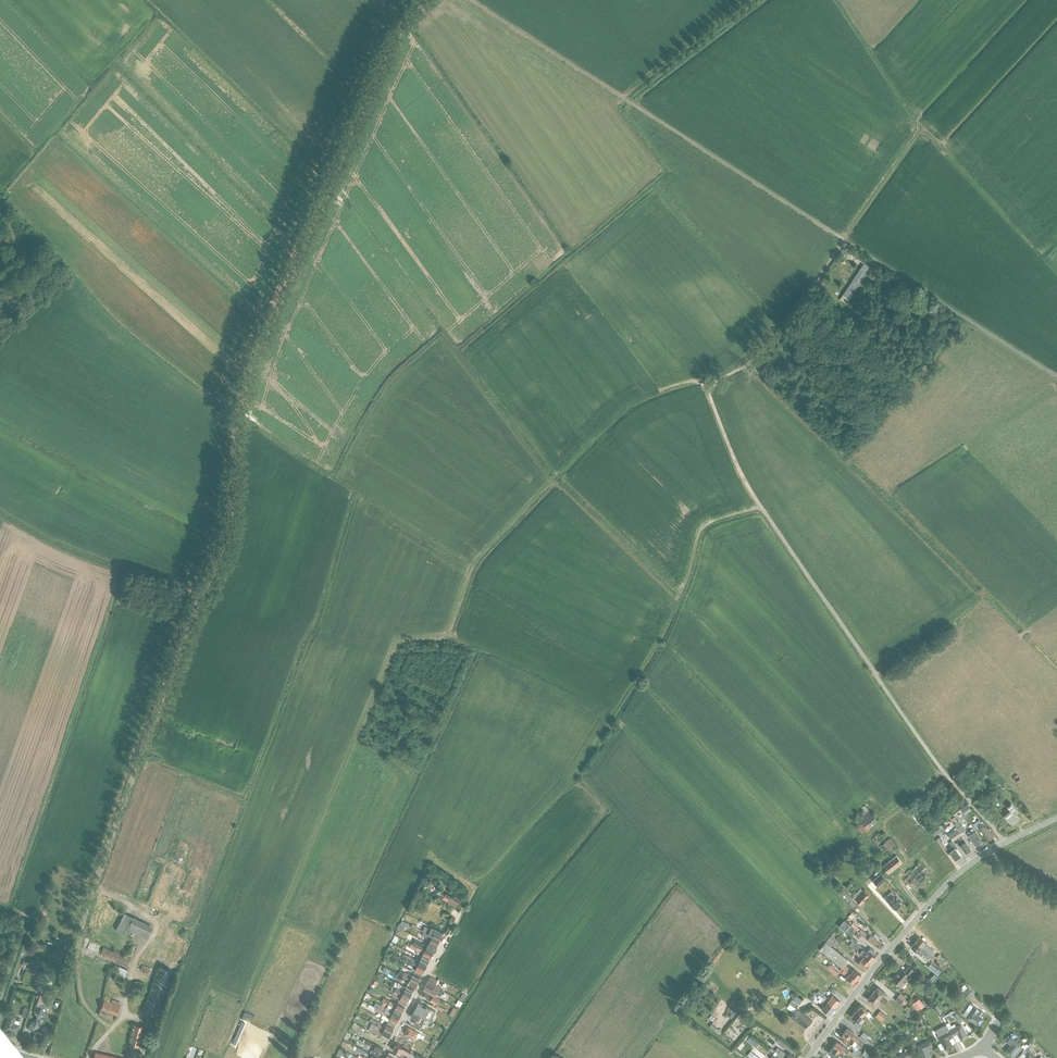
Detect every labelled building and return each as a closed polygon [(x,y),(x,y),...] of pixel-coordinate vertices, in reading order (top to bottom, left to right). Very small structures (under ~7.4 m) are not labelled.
[(863,266),(854,280),(859,282),(867,269),(863,266)] [(961,808),(965,813),(971,808),(967,803),(961,808)] [(857,826),(863,833),(877,821),(864,805),(860,809),(861,810),(859,812),(863,816),(859,819),(862,822),(857,826)] [(1010,823),(1012,826),(1020,820),(1016,815),(1018,813),(1012,805),(1008,808),(1010,812),(1004,817),(1010,824),(1010,823)] [(928,824),(917,809),(912,813),(923,828),(928,824)] [(948,832),(953,839),(961,833),(960,832),(966,828),(959,818),(957,820),(954,816),(952,817),(955,821),(953,822),(956,827),(948,832)] [(979,826),(987,839),(992,835),(984,823),(979,826)] [(968,834),(975,844),(982,839),(975,829),(974,830),(972,827),(968,830),(968,831),(969,833),(968,834)] [(872,837),(887,854),(897,844),(890,836),(886,839),(878,831),(872,837)] [(940,835),(936,838),(943,849),(946,847),(942,840),(943,839),(940,835)] [(965,840),(959,844),(965,852),(971,847),(965,840)] [(951,853),(955,859),(961,854),(957,849),(951,853)] [(897,855),(883,865),(889,873),(902,862),(897,855)] [(908,875),(905,878),(905,879),(915,888),(931,872),(919,861),(912,870),(910,868),(905,873),(908,875)] [(877,876),(873,880),(874,881),(874,882),(876,885),(877,884),(878,886),(886,878),(878,870),(874,873),(877,876)] [(843,887),(838,891),(849,902),(851,905),(854,908),(858,905),(852,899),(854,897),(861,904),(869,895),(861,888),(853,896),(843,887)] [(439,890),(436,896),(449,902),(448,904),(457,908),(462,896),(457,893),(455,897),(439,890)] [(892,897),(887,901),(895,909),(902,903),(901,902),(903,900),(896,893),(895,894),(892,890),(888,894),(892,897)] [(125,913),(116,930),(125,934),(128,929),(148,939),(154,927),(134,917),(125,913)] [(862,933),(851,924),(845,919),(839,926),(851,936),(854,934),(859,938),(862,933)] [(851,924),(862,933),(874,943),(880,936),(876,933),(873,935),(871,934),(872,933),(869,931),(867,933),(861,928),(861,929),(853,922),(851,924)] [(424,931),(440,940),(444,933),(432,927),(431,929),(425,926),(423,931),(424,931)] [(429,943),(436,947),(440,940),(424,931),(422,935),(431,940),(429,943)] [(826,942),(831,946),(837,939),(839,941),(842,938),(838,935),(836,938),(835,937),(837,934),(834,932),(826,942)] [(68,936),(63,950),(68,951),(72,937),(68,936)] [(915,941),(929,953),(931,955),(934,952),(924,944),(926,942),(920,936),(915,941)] [(413,944),(432,954),(436,947),(429,943),(428,946),(423,943),(422,944),(421,944),(421,943),(416,940),(413,944)] [(929,953),(915,941),(911,946),(918,951),(919,950),(926,956),(929,953)] [(422,958),(429,961),(432,954),(413,944),(408,942),(407,945),(418,951),(417,954),(422,957),(422,958)] [(831,946),(826,942),(819,949),(842,967),(857,979),(861,974),(854,969),(852,971),(844,964),(848,959),(831,946)] [(853,947),(871,961),(876,956),(874,955),(868,950),(866,952),(863,950),(864,948),(856,943),(853,947)] [(871,961),(853,947),(853,946),(851,949),(856,953),(859,956),(858,957),(861,959),(858,964),(862,967),(863,966),(866,968),(871,961)] [(104,947),(100,955),(128,966),(131,958),(104,947)] [(868,950),(874,955),(877,952),(870,947),(868,950)] [(940,953),(937,956),(943,963),(946,960),(940,953)] [(405,958),(425,969),(429,961),(422,958),(420,962),(406,955),(405,958)] [(414,972),(421,976),(425,969),(405,958),(404,960),(406,962),(405,963),(409,965),(408,966),(413,968),(414,967),(416,968),(414,972)] [(30,960),(27,969),(30,970),(29,972),(36,974),(38,966),(39,961),(33,959),(33,961),(30,960)] [(931,963),(928,966),(936,973),(939,970),(931,963)] [(142,965),(140,971),(149,974),(151,968),(142,965)] [(829,965),(827,967),(836,975),(838,972),(831,966),(829,965)] [(901,967),(892,979),(901,987),(915,969),(909,965),(904,970),(901,967)] [(119,966),(116,975),(124,979),(128,970),(119,966)] [(857,979),(842,967),(840,970),(847,976),(845,978),(853,984),(857,979)] [(161,968),(145,1008),(157,1013),(173,972),(161,968)] [(391,970),(388,968),(386,973),(388,974),(389,973),(395,976),(394,977),(408,984),(407,987),(414,990),(417,983),(396,972),(391,969),(391,970)] [(396,972),(417,983),(421,976),(414,972),(412,976),(404,972),(404,973),(401,971),(400,973),(396,971),(396,972)] [(426,985),(442,994),(444,991),(440,989),(442,987),(438,985),(440,981),(430,976),(426,985)] [(414,990),(407,987),(406,987),(406,988),(399,984),(398,984),(396,988),(394,987),(393,988),(410,998),(414,990)] [(964,984),(958,990),(969,1000),(975,994),(964,984)] [(442,994),(426,985),(423,990),(427,992),(440,999),(441,996),(442,994)] [(872,993),(880,1000),(885,1003),(887,1000),(883,997),(884,995),(886,992),(878,986),(872,993)] [(399,1001),(406,1005),(410,998),(393,988),(392,988),(390,991),(394,993),(393,995),(397,997),(400,998),(399,1001)] [(817,993),(835,1007),(840,1001),(833,995),(831,998),(830,997),(827,995),(826,996),(819,990),(817,993)] [(440,999),(427,992),(424,996),(427,998),(426,999),(433,1003),(434,1002),(437,1003),(438,1001),(440,1002),(441,999),(440,999)] [(31,1022),(28,1029),(33,1030),(34,1028),(45,1023),(49,1011),(41,1008),(42,1005),(45,996),(37,993),(34,1002),(37,1003),(34,1011),(37,1017),(36,1018),(37,1019),(31,1022)] [(835,1007),(817,993),(816,995),(824,1002),(820,1007),(829,1014),(835,1007)] [(880,1000),(872,993),(867,999),(875,1006),(880,1000)] [(898,996),(907,1003),(911,998),(907,995),(906,997),(901,993),(898,996)] [(792,1000),(787,1008),(794,1013),(791,1017),(805,1028),(808,1024),(809,1025),(813,1020),(797,1008),(797,1009),(796,1008),(802,1000),(796,995),(793,1000),(792,1000)] [(907,1003),(898,996),(895,1000),(900,1005),(902,1003),(905,1005),(907,1003)] [(389,1004),(403,1011),(406,1005),(399,1001),(397,1005),(384,998),(382,1001),(389,1004)] [(916,1001),(913,1003),(917,1010),(919,1009),(921,1012),(924,1010),(923,1007),(927,1004),(924,999),(921,1001),(920,998),(916,1000),(916,1001)] [(105,999),(101,1009),(117,1015),(122,1003),(113,999),(112,1002),(108,1000),(108,1001),(105,999)] [(414,1012),(426,1018),(431,1021),(436,1011),(419,1002),(418,1004),(415,1010),(415,1009),(414,1012)] [(970,1003),(963,1014),(979,1025),(986,1013),(981,1010),(970,1003)] [(399,1019),(376,1007),(370,1004),(368,1007),(383,1014),(381,1018),(388,1021),(388,1022),(395,1026),(399,1019)] [(376,1007),(399,1019),(403,1011),(389,1004),(388,1007),(387,1007),(386,1008),(378,1004),(376,1007)] [(909,1014),(914,1011),(910,1004),(906,1007),(908,1010),(907,1011),(909,1014)] [(937,1004),(932,1007),(934,1010),(935,1009),(936,1012),(937,1012),(938,1015),(942,1012),(937,1004)] [(857,1009),(863,1017),(868,1023),(871,1021),(867,1015),(869,1014),(862,1005),(857,1009)] [(863,1017),(857,1009),(851,1017),(858,1023),(863,1017)] [(884,1018),(883,1019),(885,1020),(886,1018),(885,1017),(887,1015),(880,1010),(878,1013),(884,1018)] [(426,1018),(414,1012),(413,1013),(412,1013),(411,1016),(416,1019),(414,1023),(421,1027),(426,1018)] [(10,1013),(4,1030),(8,1031),(8,1030),(17,1033),(20,1024),(19,1024),(20,1021),(15,1020),(17,1016),(10,1013)] [(395,1026),(388,1022),(386,1026),(370,1017),(369,1021),(372,1022),(392,1033),(395,1026)] [(242,1021),(232,1043),(237,1045),(246,1023),(242,1021)] [(392,1033),(372,1022),(369,1029),(381,1036),(382,1033),(389,1037),(392,1033)] [(948,1027),(953,1036),(957,1034),(961,1041),(969,1036),(961,1022),(956,1025),(955,1023),(948,1027)] [(953,1036),(948,1027),(946,1023),(936,1029),(939,1035),(937,1036),(945,1050),(953,1046),(949,1038),(953,1036)] [(712,1024),(710,1027),(720,1035),(722,1032),(712,1024)] [(135,1025),(130,1046),(143,1049),(148,1028),(135,1025)] [(417,1036),(419,1033),(407,1026),(403,1034),(407,1036),(412,1038),(415,1040),(417,1036)] [(844,1032),(854,1040),(861,1044),(862,1042),(853,1035),(855,1033),(847,1027),(844,1032)] [(36,1031),(33,1038),(39,1040),(41,1033),(45,1035),(47,1030),(42,1028),(41,1033),(36,1031)] [(854,1040),(844,1032),(840,1037),(844,1039),(843,1040),(848,1043),(848,1042),(851,1044),(854,1040)] [(1011,1044),(1005,1050),(1014,1057),(1022,1048),(1020,1046),(1022,1044),(1015,1038),(1017,1036),(1014,1033),(1007,1040),(1011,1044)] [(750,1036),(747,1040),(756,1048),(760,1044),(750,1036)] [(370,1053),(379,1057),(383,1049),(363,1038),(361,1041),(372,1047),(370,1051),(371,1052),(370,1053)] [(778,1038),(776,1041),(786,1048),(788,1045),(778,1038)] [(435,1040),(429,1049),(432,1051),(438,1041),(435,1040)] [(917,1045),(922,1057),(928,1057),(932,1056),(928,1049),(933,1047),(929,1040),(917,1045)] [(832,1048),(842,1055),(844,1052),(847,1054),(848,1054),(851,1051),(837,1041),(832,1048)] [(1023,1057),(1037,1057),(1029,1051),(1029,1049),(1030,1049),(1035,1044),(1031,1041),(1022,1051),(1026,1054),(1023,1057)] [(393,1050),(401,1054),(401,1053),(408,1056),(407,1057),(413,1057),(415,1054),(413,1053),(414,1052),(411,1051),(411,1052),(396,1044),(393,1050)] [(379,1057),(370,1053),(358,1047),(356,1050),(365,1055),(363,1057),(378,1057),(379,1057)] [(778,1053),(785,1057),(796,1057),(789,1053),(788,1055),(778,1047),(775,1050),(778,1053)] [(832,1048),(828,1053),(835,1057),(836,1057),(837,1056),(839,1057),(847,1057),(845,1057),(842,1055),(832,1048)] [(896,1055),(897,1057),(908,1057),(912,1056),(907,1048),(905,1050),(905,1051),(896,1055)]
